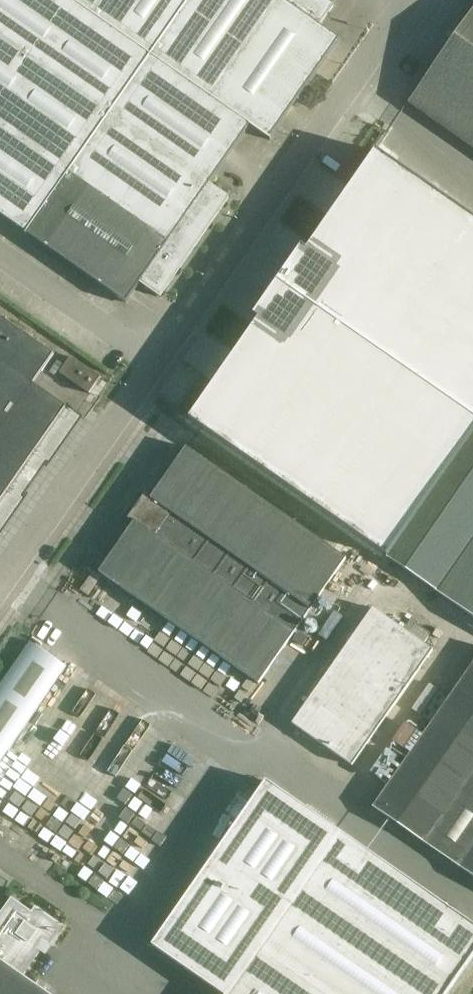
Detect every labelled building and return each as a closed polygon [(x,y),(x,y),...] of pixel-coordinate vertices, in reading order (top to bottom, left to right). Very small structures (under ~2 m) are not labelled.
[(70,0),(0,0),(0,39),(109,115),(151,56),(91,15),(70,0)] [(102,0),(70,0),(91,15),(102,0)] [(190,0),(102,0),(91,15),(151,56),(190,0)] [(151,56),(210,98),(278,0),(190,0),(151,56)] [(210,98),(250,126),(269,140),(280,125),(296,102),(339,40),(320,26),(334,6),(324,0),(278,0),(210,98)] [(408,104),(472,149),(472,12),(408,104)] [(109,115),(0,39),(0,127),(68,174),(109,115)] [(109,115),(68,174),(187,257),(229,198),(217,190),(209,184),(250,126),(210,98),(151,56),(109,115)] [(68,174),(0,127),(0,215),(27,234),(68,174)] [(375,150),(188,420),(472,618),(472,218),(375,150)] [(68,174),(27,234),(126,303),(140,284),(159,298),(187,257),(68,174)] [(66,408),(34,385),(55,356),(0,318),(0,503),(66,408)] [(71,357),(60,374),(89,394),(101,378),(71,357)] [(133,524),(99,573),(259,684),(346,559),(186,448),(152,497),(146,492),(127,520),(133,524)] [(373,609),(292,724),(352,766),(433,651),(424,644),(431,634),(411,619),(403,630),(373,609)] [(30,643),(0,686),(0,763),(66,668),(30,643)] [(373,807),(472,877),(472,664),(373,807)] [(190,972),(221,993),(447,993),(472,957),(472,925),(266,781),(152,946),(190,972)] [(40,952),(45,956),(52,947),(50,946),(63,926),(35,907),(31,912),(11,898),(0,914),(0,993),(48,993),(23,977),(40,952)]
